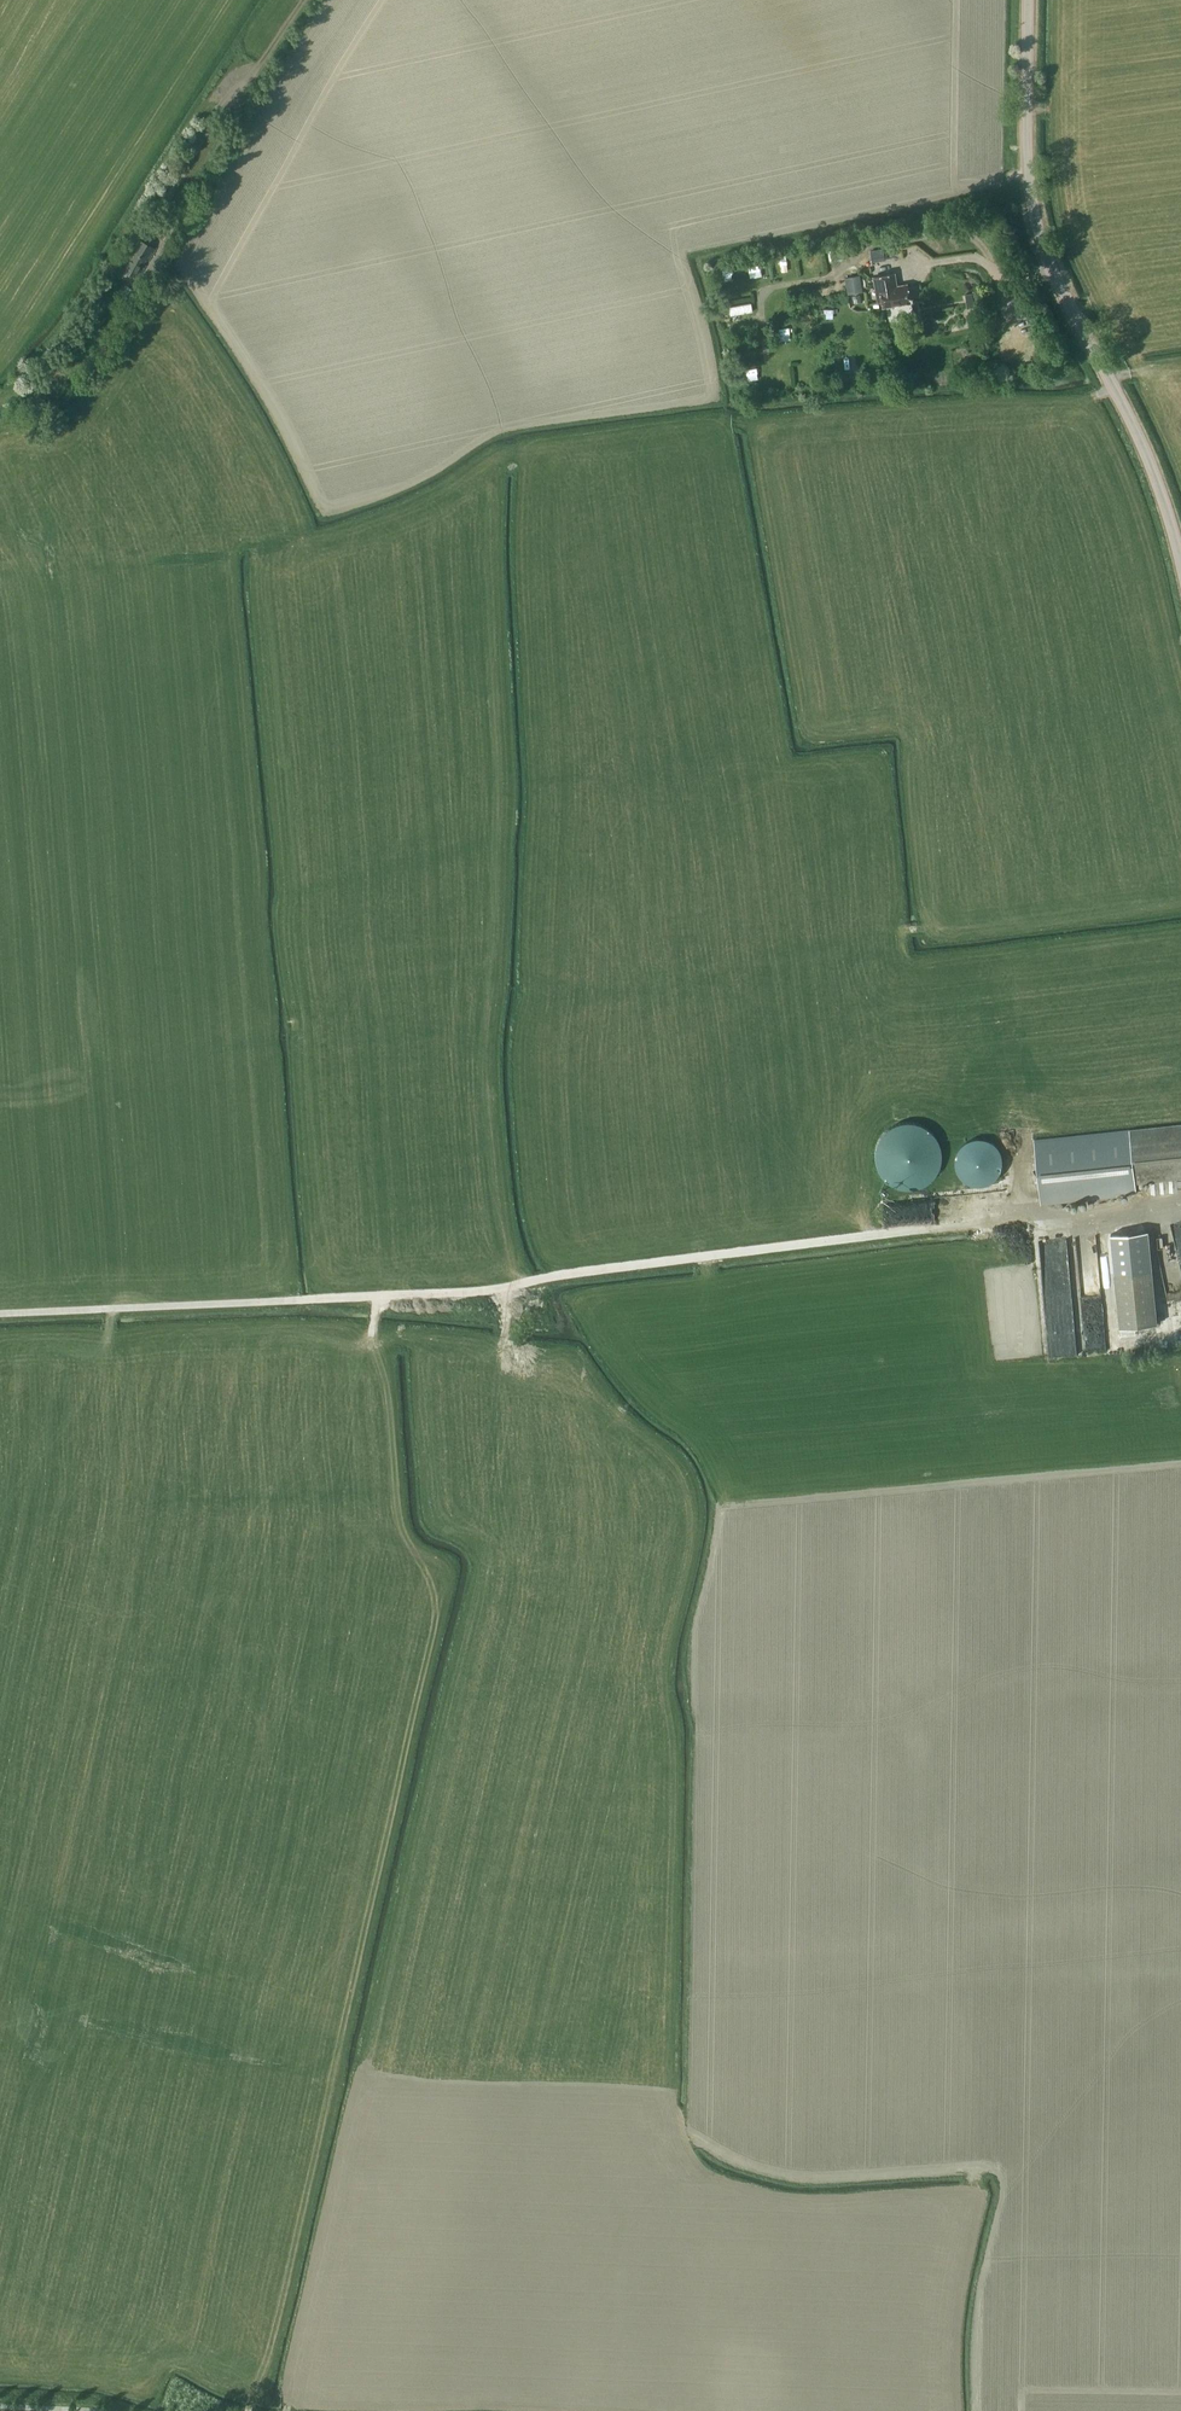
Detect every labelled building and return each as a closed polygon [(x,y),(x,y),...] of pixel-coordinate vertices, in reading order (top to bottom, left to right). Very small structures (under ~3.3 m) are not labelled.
[(129,254),(126,252),(124,256),(126,257),(121,267),(135,275),(142,263),(152,247),(138,239),(129,254)] [(831,259),(845,257),(844,245),(829,247),(831,259)] [(871,262),(885,260),(883,248),(870,250),(871,262)] [(718,273),(742,270),(740,262),(717,265),(718,273)] [(882,306),(910,301),(907,284),(896,286),(893,273),(873,276),(876,290),(879,290),(882,306)] [(844,277),(847,294),(862,291),(860,275),(844,277)] [(729,304),(729,313),(754,310),(753,301),(729,304)] [(843,359),(843,371),(857,371),(856,358),(843,359)] [(1130,1132),(1034,1142),(1041,1202),(1136,1192),(1136,1182),(1180,1178),(1180,1123),(1130,1129),(1130,1132)] [(880,1184),(931,1187),(934,1126),(883,1124),(880,1184)] [(1002,1168),(1003,1161),(1002,1155),(999,1148),(995,1143),(989,1140),(983,1138),(976,1138),(969,1140),(964,1143),(959,1148),(956,1155),(955,1161),(956,1168),(959,1174),(964,1179),(969,1183),(976,1185),(983,1185),(989,1183),(995,1179),(999,1174),(1002,1168)] [(1148,1230),(1111,1234),(1120,1327),(1157,1323),(1148,1230)]
